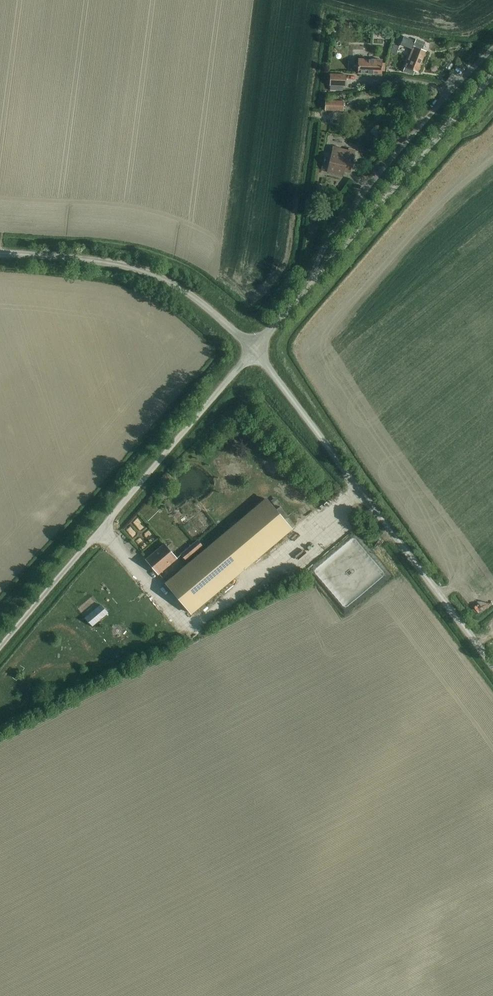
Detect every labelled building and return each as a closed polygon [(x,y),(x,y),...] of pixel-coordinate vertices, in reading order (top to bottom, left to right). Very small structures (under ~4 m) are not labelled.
[(404,37),(401,45),(412,50),(404,67),(403,71),(412,75),(414,71),(417,72),(426,51),(422,50),(423,48),(425,43),(416,39),(415,41),(404,37)] [(394,44),(391,52),(396,54),(399,46),(394,44)] [(382,60),(359,59),(358,73),(382,74),(382,60)] [(346,86),(346,75),(330,74),(330,85),(346,86)] [(410,94),(404,102),(409,105),(415,97),(410,94)] [(348,150),(333,147),(328,172),(343,176),(344,171),(350,173),(355,150),(349,148),(348,150)] [(311,219),(319,223),(324,214),(316,210),(311,219)] [(292,530),(266,499),(166,582),(192,613),(292,530)] [(192,513),(199,522),(206,516),(198,508),(192,513)] [(307,571),(344,615),(392,576),(355,531),(307,571)] [(185,559),(201,545),(198,541),(182,555),(185,559)] [(164,544),(146,559),(159,574),(177,559),(164,544)] [(91,621),(108,608),(100,598),(84,612),(91,621)]
